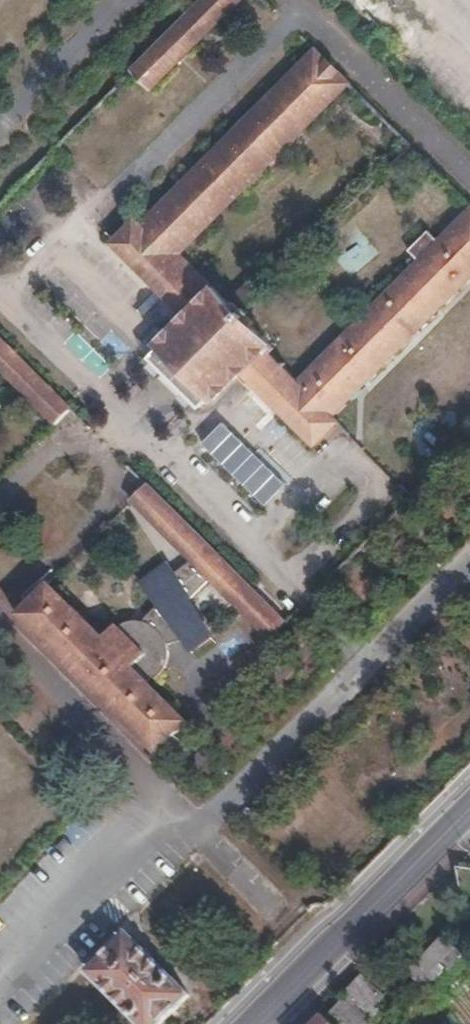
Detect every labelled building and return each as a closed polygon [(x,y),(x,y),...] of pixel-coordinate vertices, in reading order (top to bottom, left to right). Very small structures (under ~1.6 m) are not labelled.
[(148,89),(239,0),(197,0),(127,68),(148,89)] [(308,445),(332,421),(327,415),(469,273),(469,205),(469,204),(436,237),(428,229),(409,249),(417,257),(293,381),(170,258),(347,81),(313,47),(137,223),(131,217),(106,242),(179,316),(152,343),(156,346),(145,357),(195,406),(205,396),(208,400),(235,373),(308,445)] [(234,291),(245,303),(269,280),(257,269),(234,291)] [(50,426),(66,410),(0,344),(0,376),(50,426)] [(128,503),(189,564),(171,578),(163,567),(137,587),(155,611),(123,638),(142,656),(130,668),(145,684),(148,682),(150,680),(152,678),(154,676),(155,674),(157,672),(158,669),(159,667),(160,665),(161,662),(162,660),(162,657),(162,655),(162,652),(162,651),(176,641),(185,653),(207,639),(183,603),(206,581),(266,642),(282,626),(144,488),(128,503)] [(45,584),(13,617),(151,756),(184,724),(185,723),(145,684),(130,668),(142,656),(123,638),(113,627),(100,640),(45,584)] [(81,975),(131,1023),(159,1023),(185,997),(122,935),(81,975)] [(431,989),(465,957),(446,937),(413,969),(431,989)] [(342,995),(361,1015),(399,979),(383,961),(364,979),(362,977),(342,995)] [(341,1012),(330,1022),(332,1023),(354,1023),(341,1012)] [(323,1015),(313,1023),(332,1023),(323,1015)]
